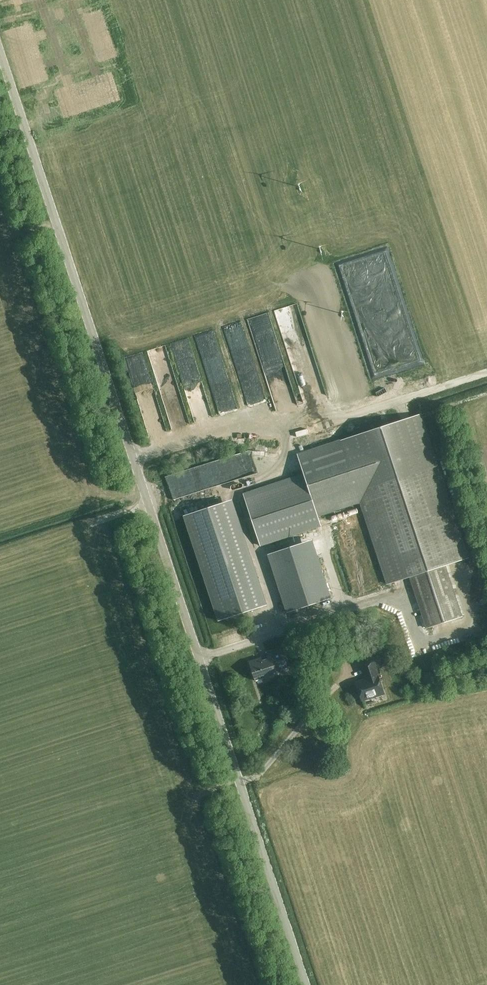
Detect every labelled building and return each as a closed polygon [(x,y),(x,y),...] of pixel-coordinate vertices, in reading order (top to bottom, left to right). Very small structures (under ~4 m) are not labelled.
[(298,305),(279,311),(285,330),(301,325),(304,333),(307,332),(298,305)] [(215,331),(198,336),(209,372),(225,368),(215,331)] [(200,374),(189,337),(173,342),(179,362),(190,359),(195,376),(200,374)] [(314,388),(302,391),(305,401),(327,395),(322,377),(312,380),(314,388)] [(277,402),(278,409),(296,405),(294,398),(277,402)] [(300,474),(242,494),(260,545),(265,543),(309,528),(320,525),(317,517),(361,503),(387,584),(411,577),(427,628),(463,617),(447,565),(469,558),(439,464),(422,413),(340,440),(296,454),(303,473),(306,483),(303,485),(300,474)] [(312,540),(268,554),(288,613),(331,598),(312,540)] [(246,559),(198,575),(214,622),(262,606),(246,559)] [(256,677),(264,674),(266,680),(279,676),(277,670),(288,666),(282,648),(270,652),(271,655),(251,662),(256,677)] [(357,683),(362,700),(374,696),(375,697),(381,695),(381,694),(384,693),(374,663),(362,667),(367,680),(357,683)]
